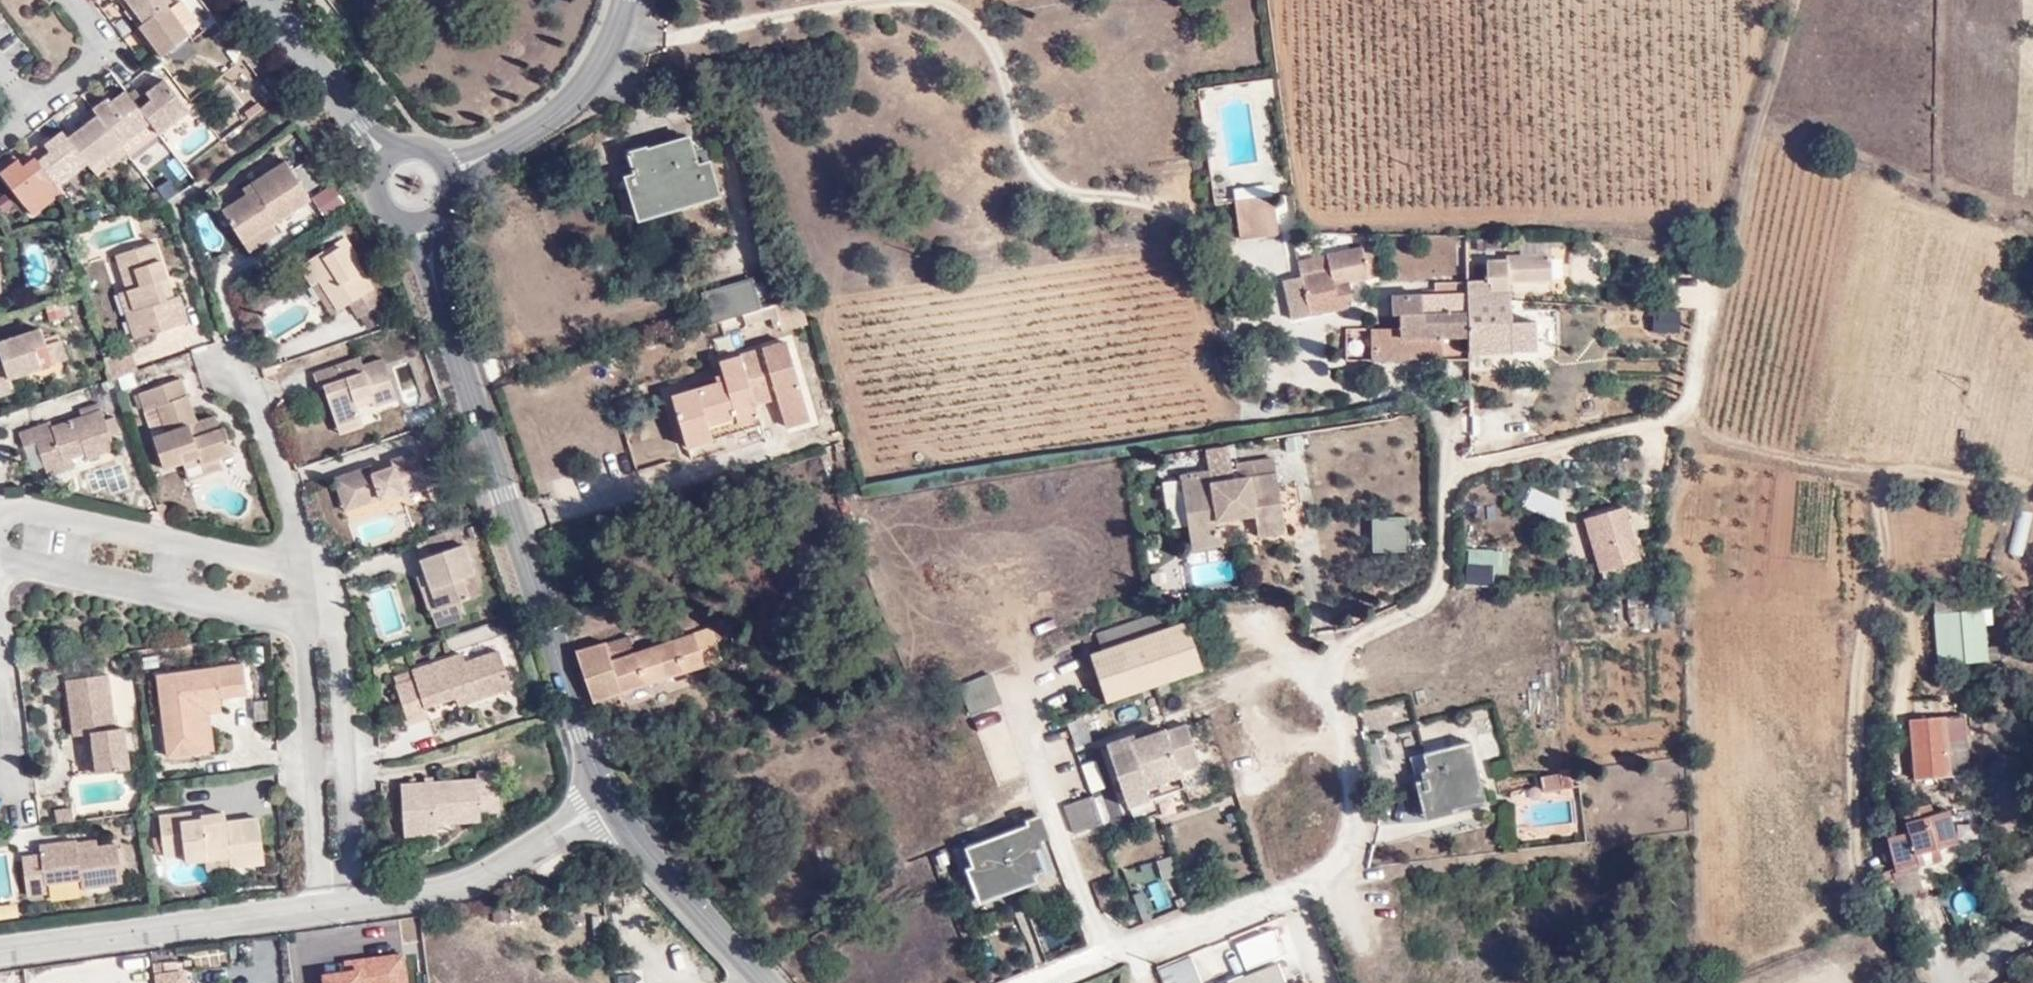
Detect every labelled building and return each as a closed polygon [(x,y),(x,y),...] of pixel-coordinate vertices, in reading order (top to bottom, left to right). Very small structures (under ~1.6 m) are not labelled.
[(170,2),(172,0),(125,0),(130,8),(137,5),(147,19),(170,2)] [(192,31),(170,2),(147,19),(136,27),(147,42),(153,38),(162,53),(192,31)] [(128,86),(151,115),(159,125),(187,102),(164,69),(146,82),(142,77),(128,86)] [(107,89),(94,98),(96,101),(123,137),(151,115),(128,86),(113,97),(107,89)] [(70,133),(86,153),(91,160),(108,148),(114,156),(129,145),(123,137),(96,101),(84,110),(89,118),(70,133)] [(86,153),(70,133),(65,126),(48,138),(46,135),(33,146),(56,176),(86,153)] [(637,176),(645,210),(726,190),(716,142),(705,145),(703,134),(658,144),(657,138),(641,142),(648,174),(637,176)] [(24,198),(56,177),(56,176),(33,146),(3,169),(24,198)] [(91,160),(98,169),(114,156),(108,148),(91,160)] [(223,208),(246,241),(276,221),(312,194),(288,157),(245,186),(248,192),(223,208)] [(24,198),(31,209),(63,185),(56,177),(24,198)] [(309,197),(324,220),(345,207),(330,184),(309,197)] [(1269,236),(1281,236),(1274,199),(1264,201),(1269,236)] [(1236,204),(1241,241),(1247,239),(1269,236),(1264,201),(1236,204)] [(276,221),(246,241),(251,249),(280,230),(276,221)] [(384,295),(344,233),(301,260),(329,306),(345,297),(355,312),(384,295)] [(131,280),(138,305),(125,310),(133,333),(187,313),(178,287),(168,290),(163,276),(169,274),(155,235),(114,250),(123,282),(131,280)] [(1328,258),(1331,274),(1303,281),(1312,318),(1353,309),(1349,286),(1371,280),(1368,273),(1377,271),(1372,248),(1328,258)] [(1470,292),(1472,336),(1472,350),(1514,348),(1513,346),(1542,344),(1541,320),(1514,322),(1512,281),(1554,278),(1553,253),(1508,255),(1508,259),(1488,259),(1492,291),(1470,292)] [(703,289),(711,323),(745,314),(759,310),(750,276),(703,289)] [(123,282),(116,285),(125,310),(138,305),(131,280),(123,282)] [(1443,338),(1472,336),(1470,292),(1469,280),(1437,281),(1437,294),(1395,296),(1395,312),(1402,312),(1403,326),(1374,328),(1376,362),(1445,358),(1443,338)] [(759,310),(745,314),(748,324),(773,317),(776,328),(782,326),(783,331),(809,324),(803,298),(759,310)] [(1680,334),(1683,310),(1654,307),(1651,330),(1680,334)] [(72,354),(65,336),(49,341),(43,324),(0,340),(0,346),(6,361),(0,363),(0,394),(17,388),(14,376),(72,354)] [(699,442),(769,422),(760,395),(782,388),(768,347),(729,359),(731,369),(704,377),(707,389),(682,397),(699,442)] [(108,353),(116,374),(141,365),(135,348),(123,352),(122,349),(108,353)] [(315,381),(320,379),(331,415),(357,407),(355,402),(374,396),(376,402),(395,395),(380,348),(362,354),(360,348),(310,366),(315,381)] [(170,464),(203,452),(206,461),(223,454),(237,450),(228,423),(224,424),(205,431),(201,418),(194,421),(184,392),(191,389),(185,374),(143,389),(149,407),(161,402),(170,427),(158,433),(170,464)] [(194,421),(201,418),(191,389),(184,392),(194,421)] [(360,421),(380,416),(376,402),(374,396),(355,402),(357,407),(360,421)] [(40,441),(47,462),(77,453),(90,449),(92,455),(119,445),(103,399),(83,406),(86,412),(54,424),(52,418),(22,428),(27,444),(40,441)] [(357,407),(331,415),(336,429),(360,421),(357,407)] [(205,431),(224,424),(220,412),(201,418),(205,431)] [(434,495),(451,489),(441,459),(425,464),(419,446),(395,453),(397,461),(371,470),(369,462),(335,473),(347,505),(405,484),(409,492),(430,485),(434,495)] [(81,465),(77,453),(47,462),(51,475),(81,465)] [(223,454),(206,461),(209,469),(227,463),(223,454)] [(1275,487),(1272,461),(1232,467),(1234,481),(1209,485),(1207,474),(1178,479),(1189,551),(1217,546),(1213,521),(1253,515),(1258,538),(1283,533),(1275,487)] [(1165,529),(1182,528),(1178,480),(1161,481),(1165,529)] [(1525,490),(1521,510),(1560,517),(1564,497),(1525,490)] [(1599,577),(1642,564),(1625,507),(1581,520),(1599,577)] [(1369,520),(1371,552),(1409,550),(1406,517),(1369,520)] [(466,538),(422,553),(427,567),(432,585),(424,589),(431,609),(458,598),(473,593),(466,573),(476,569),(466,538)] [(1492,586),(1492,574),(1509,574),(1509,549),(1465,549),(1465,586),(1492,586)] [(432,585),(427,567),(418,571),(424,589),(432,585)] [(473,593),(483,589),(476,569),(466,573),(473,593)] [(367,594),(381,641),(408,633),(394,586),(367,594)] [(458,598),(431,609),(436,622),(463,612),(458,598)] [(1090,662),(1108,707),(1203,671),(1175,602),(1093,635),(1101,658),(1090,662)] [(1933,609),(1934,666),(1988,666),(1988,609),(1933,609)] [(630,635),(579,651),(595,701),(716,661),(712,649),(701,651),(700,644),(718,639),(715,625),(636,648),(630,635)] [(415,665),(418,675),(398,682),(410,717),(429,711),(427,703),(455,692),(475,685),(479,695),(513,681),(502,645),(467,658),(463,648),(415,665)] [(200,745),(196,695),(230,691),(245,688),(242,657),(155,666),(161,749),(200,745)] [(418,675),(415,665),(395,673),(398,682),(418,675)] [(80,728),(88,726),(100,725),(105,766),(137,762),(130,720),(123,721),(114,668),(72,673),(80,728)] [(973,681),(949,690),(960,717),(982,709),(973,681)] [(455,692),(460,702),(479,695),(475,685),(455,692)] [(1918,691),(1920,714),(1970,711),(1968,688),(1918,691)] [(210,713),(232,711),(230,691),(196,695),(200,745),(212,743),(210,713)] [(1916,714),(1920,774),(1974,770),(1970,711),(1920,714),(1916,714)] [(88,726),(94,768),(105,766),(100,725),(88,726)] [(1134,813),(1157,804),(1152,792),(1185,780),(1185,778),(1205,770),(1190,731),(1171,739),(1169,735),(1136,748),(1134,742),(1111,750),(1134,813)] [(1411,757),(1428,813),(1486,796),(1482,781),(1486,779),(1474,736),(1411,757)] [(1090,795),(1105,790),(1096,760),(1081,765),(1090,795)] [(505,813),(502,767),(481,769),(481,777),(407,783),(410,838),(447,835),(447,827),(490,824),(490,814),(505,813)] [(1564,770),(1565,773),(1567,788),(1579,786),(1577,769),(1564,770)] [(1565,773),(1547,775),(1549,790),(1567,788),(1565,773)] [(1189,792),(1185,780),(1152,792),(1157,804),(1189,792)] [(1059,809),(1071,839),(1098,828),(1087,800),(1059,809)] [(1898,873),(1907,900),(1932,890),(1923,864),(1927,862),(1923,851),(1962,838),(1952,806),(1938,809),(1935,802),(1909,810),(1913,826),(1892,833),(1904,871),(1898,873)] [(212,853),(234,850),(236,862),(270,858),(265,811),(232,815),(230,805),(206,808),(206,804),(165,809),(169,849),(191,846),(193,856),(212,853)] [(60,807),(62,816),(79,813),(77,805),(60,807)] [(1023,853),(1019,841),(1035,836),(1030,820),(959,847),(973,883),(987,878),(991,887),(1036,871),(1029,851),(1023,853)] [(105,840),(104,831),(83,834),(86,850),(105,847),(105,840)] [(126,837),(105,840),(105,847),(86,850),(83,834),(48,840),(49,847),(31,850),(35,889),(55,887),(54,877),(88,873),(89,881),(130,875),(126,837)] [(212,853),(214,865),(236,862),(234,850),(212,853)] [(13,851),(0,853),(0,893),(19,891),(13,851)] [(1133,882),(1172,872),(1168,858),(1129,869),(1133,882)] [(1163,878),(1148,884),(1156,910),(1172,905),(1163,878)] [(18,917),(16,903),(0,905),(0,920),(18,917)] [(1240,945),(1250,972),(1283,957),(1273,931),(1240,945)] [(1192,956),(1165,966),(1172,982),(1194,982),(1202,979),(1192,956)] [(325,982),(407,982),(403,959),(346,967),(347,976),(324,979),(325,982)] [(1276,965),(1229,982),(1283,982),(1276,965)]
